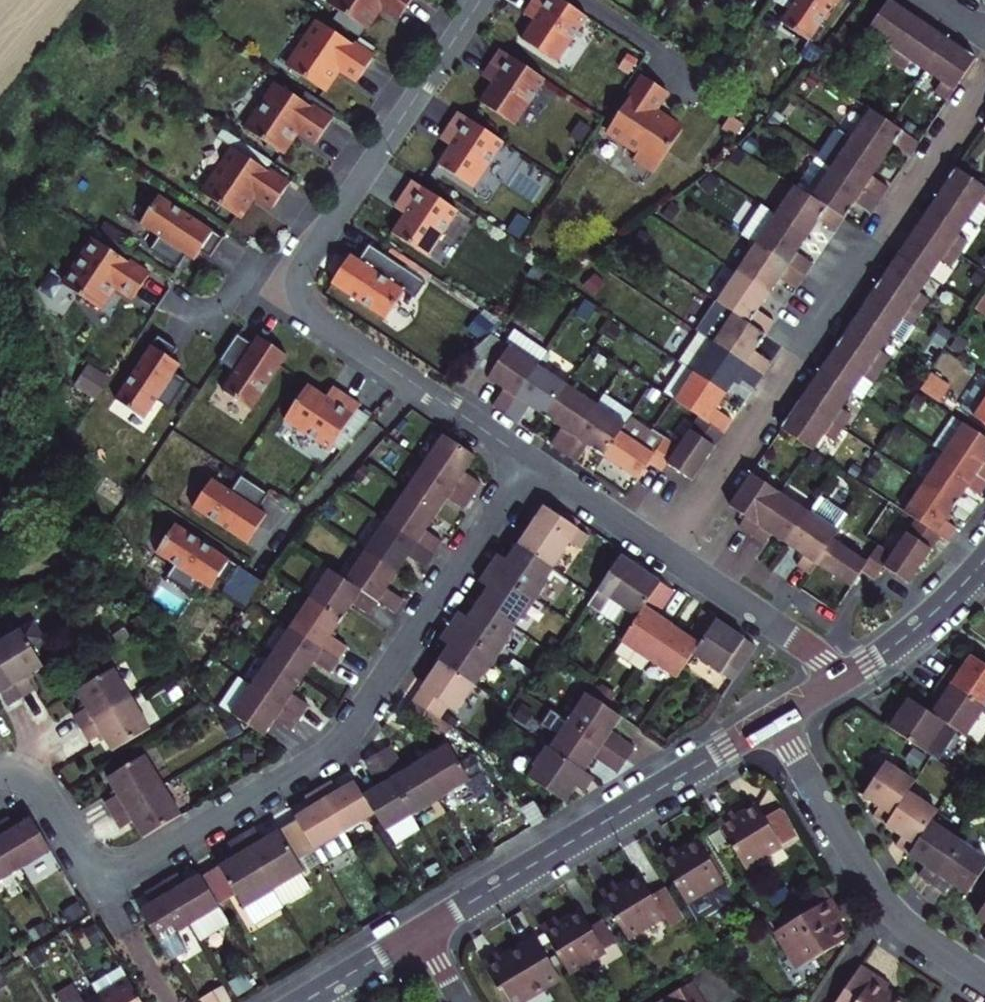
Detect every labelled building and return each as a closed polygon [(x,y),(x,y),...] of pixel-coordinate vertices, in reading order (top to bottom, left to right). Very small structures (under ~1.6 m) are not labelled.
[(330,5),(365,29),(381,6),(400,19),(413,0),(333,0),(330,5)] [(556,64),(587,18),(560,0),(532,0),(527,7),(537,15),(533,21),(520,40),(556,64)] [(793,5),(780,24),(810,43),(811,41),(819,30),(839,0),(796,0),(793,5)] [(876,54),(889,63),(917,20),(888,0),(866,33),(883,44),(876,54)] [(527,7),(523,14),(533,21),(537,15),(527,7)] [(908,61),(925,72),(946,40),(917,20),(889,63),(902,71),(908,61)] [(318,21),(288,67),(323,91),(339,68),(358,81),(373,58),(318,21)] [(821,32),(819,30),(811,41),(814,42),(821,32)] [(975,60),(946,40),(925,72),(941,83),(934,94),(947,102),(975,60)] [(479,102),(515,126),(545,80),(499,49),(485,70),(495,77),(491,84),(479,102)] [(495,77),(485,70),(480,76),(491,84),(495,77)] [(631,96),(644,77),(641,75),(627,94),(631,96)] [(666,93),(644,77),(631,96),(607,133),(638,154),(633,162),(652,175),(682,131),(654,112),(666,93)] [(277,84),(246,129),(282,153),(297,131),(316,143),(331,121),(337,113),(318,99),(307,92),(301,100),(277,84)] [(669,95),(666,93),(654,112),(682,131),(684,128),(658,111),(669,95)] [(890,124),(870,110),(851,140),(882,161),(893,145),(910,156),(919,143),(890,124)] [(437,165),(472,188),(503,143),(457,112),(443,133),(454,139),(449,146),(437,165)] [(725,123),(712,115),(704,127),(717,135),(725,123)] [(580,123),(570,137),(581,144),(590,129),(580,123)] [(816,158),(831,168),(880,201),(887,189),(871,178),(882,161),(851,140),(835,129),(816,158)] [(439,139),(449,146),(454,139),(443,133),(439,139)] [(233,148),(203,194),(238,218),(254,195),(273,208),(288,185),(233,148)] [(831,168),(816,158),(796,187),(812,198),(843,219),(853,203),(870,215),(880,201),(831,168)] [(936,198),(968,219),(977,226),(984,214),(984,188),(956,168),(936,198)] [(391,234),(427,258),(458,211),(411,181),(397,201),(408,209),(403,215),(391,234)] [(794,186),(775,215),(807,237),(818,221),(834,232),(843,219),(812,198),(796,187),(794,186)] [(161,197),(142,225),(161,237),(152,250),(179,268),(188,256),(196,261),(203,252),(212,258),(225,240),(161,197)] [(933,202),(916,227),(958,255),(967,242),(957,236),(968,219),(936,198),(933,202)] [(393,208),(403,215),(408,209),(397,201),(393,208)] [(804,277),(812,266),(795,255),(807,237),(775,215),(763,207),(743,237),(755,245),(804,277)] [(520,217),(510,231),(521,238),(530,224),(520,217)] [(958,255),(916,227),(897,256),(929,277),(940,261),(950,267),(958,255)] [(118,231),(112,239),(125,248),(130,239),(118,231)] [(94,239),(63,284),(99,308),(114,286),(133,298),(148,276),(94,239)] [(424,282),(369,245),(358,260),(404,290),(414,297),(424,282)] [(735,274),(767,295),(778,279),(795,290),(804,277),(755,245),(735,274)] [(358,260),(350,255),(330,284),(384,320),(404,290),(358,260)] [(918,295),(929,277),(897,256),(886,272),(877,285),(919,313),(927,301),(918,295)] [(767,295),(735,274),(715,303),(733,314),(765,336),(773,323),(756,312),(767,295)] [(592,275),(581,286),(591,296),(602,285),(592,275)] [(877,285),(858,314),(890,336),(901,320),(910,326),(919,313),(877,285)] [(974,311),(984,319),(984,318),(984,296),(984,295),(974,311)] [(765,336),(733,314),(715,303),(696,332),(698,334),(713,343),(762,376),(770,364),(753,353),(765,336)] [(890,336),(858,314),(838,343),(880,372),(889,359),(879,353),(890,336)] [(258,336),(242,326),(224,353),(239,363),(258,336)] [(292,347),(263,328),(258,336),(239,363),(227,382),(256,401),(258,399),(265,388),(292,347)] [(492,406),(505,415),(538,366),(548,351),(515,329),(505,344),(493,335),(483,342),(463,360),(488,377),(486,380),(502,391),(492,406)] [(713,343),(698,334),(679,363),(680,364),(693,373),(725,394),(736,378),(753,389),(762,376),(713,343)] [(177,348),(158,336),(114,399),(144,419),(156,400),(169,408),(187,381),(174,373),(180,365),(170,359),(177,348)] [(832,352),(819,372),(851,394),(862,377),(872,384),(880,372),(838,343),(832,352)] [(693,373),(680,364),(660,392),(672,400),(674,402),(698,417),(723,434),(731,422),(714,411),(725,394),(693,373)] [(74,388),(94,402),(109,379),(89,365),(74,388)] [(544,419),(567,385),(538,366),(505,415),(517,424),(528,407),(544,419)] [(851,394),(819,372),(799,401),(841,430),(850,417),(840,411),(851,394)] [(948,387),(929,374),(918,391),(937,403),(948,387)] [(329,450),(359,404),(338,390),(332,401),(325,396),(307,385),(284,420),(329,450)] [(563,454),(596,405),(567,385),(544,419),(561,430),(550,446),(563,454)] [(338,390),(332,386),(325,396),(332,401),(338,390)] [(596,405),(563,454),(576,463),(587,446),(603,458),(619,432),(625,424),(628,420),(632,413),(604,395),(596,405)] [(972,417),(984,425),(984,398),(972,417)] [(799,401),(780,430),(809,450),(812,452),(823,436),(833,442),(841,430),(799,401)] [(698,417),(678,447),(666,464),(691,481),(723,434),(698,417)] [(984,459),(984,439),(953,417),(933,447),(942,453),(984,482),(984,465),(982,463),(984,459)] [(650,434),(628,420),(625,424),(619,432),(603,458),(637,480),(647,464),(661,473),(666,464),(678,447),(664,439),(652,430),(650,434)] [(442,436),(423,465),(472,498),(480,485),(464,475),(475,458),(442,436)] [(812,452),(806,461),(818,469),(824,460),(812,452)] [(942,453),(923,483),(954,505),(966,488),(977,495),(984,483),(984,482),(942,453)] [(472,498),(423,465),(403,494),(436,517),(447,500),(463,511),(472,498)] [(779,494),(750,475),(729,506),(744,518),(738,528),(751,536),(774,501),(779,494)] [(259,510),(269,494),(242,477),(232,492),(259,510)] [(248,545),(267,516),(259,510),(232,492),(213,479),(194,508),(196,510),(207,517),(248,545)] [(902,513),(913,520),(939,537),(946,541),(954,529),(943,522),(954,505),(923,483),(902,513)] [(403,494),(384,523),(433,556),(441,544),(425,533),(436,517),(403,494)] [(793,535),(808,513),(779,494),(774,501),(751,536),(763,544),(770,534),(786,545),(793,535)] [(793,535),(786,545),(803,557),(796,567),(808,575),(815,564),(821,555),(832,540),(837,533),(846,518),(817,499),(808,513),(793,535)] [(578,522),(559,509),(554,515),(543,508),(517,547),(552,571),(570,544),(581,551),(589,539),(574,529),(578,522)] [(913,520),(890,555),(882,567),(907,584),(939,537),(913,520)] [(384,523),(365,552),(397,574),(408,558),(424,569),(433,556),(384,523)] [(177,525),(157,553),(176,566),(168,578),(195,596),(203,584),(212,589),(218,580),(228,586),(240,567),(177,525)] [(821,555),(815,564),(849,588),(860,572),(873,580),(882,567),(890,555),(877,547),(866,563),(832,540),(821,555)] [(552,571),(517,547),(507,563),(497,557),(488,571),(536,602),(549,583),(545,581),(552,571)] [(365,552),(345,581),(378,603),(394,614),(402,601),(386,591),(397,574),(365,552)] [(606,609),(615,596),(627,604),(618,617),(632,627),(663,580),(623,552),(606,577),(591,600),(606,609)] [(345,581),(328,570),(309,599),(341,621),(353,605),(369,616),(378,603),(345,581)] [(488,571),(479,584),(488,590),(478,605),(513,628),(519,619),(523,621),(536,602),(488,571)] [(663,580),(632,627),(623,640),(651,658),(675,624),(659,613),(676,588),(663,580)] [(627,604),(615,596),(606,609),(618,617),(627,604)] [(341,621),(309,599),(289,628),(339,662),(348,648),(331,637),(341,621)] [(459,614),(449,628),(497,660),(510,641),(506,639),(513,628),(478,605),(468,620),(459,614)] [(679,676),(695,653),(719,617),(707,609),(691,634),(675,624),(651,658),(679,676)] [(734,679),(742,669),(759,644),(719,617),(695,653),(722,671),(734,679)] [(0,641),(0,665),(20,698),(34,691),(26,678),(43,668),(30,647),(43,639),(32,622),(19,629),(0,641)] [(289,628),(270,657),(302,679),(313,663),(330,674),(339,662),(289,628)] [(497,660),(449,628),(445,635),(440,641),(450,648),(440,663),(474,687),(481,677),(484,679),(497,660)] [(623,640),(616,650),(644,669),(651,658),(623,640)] [(983,708),(984,705),(984,665),(970,656),(960,672),(950,666),(940,679),(983,708)] [(302,679),(270,657),(250,687),(299,720),(308,707),(291,696),(302,679)] [(440,663),(413,702),(440,720),(448,708),(456,713),(474,687),(440,663)] [(0,665),(0,695),(7,706),(20,698),(0,665)] [(80,730),(131,700),(113,670),(75,692),(85,710),(72,717),(80,730)] [(963,737),(983,708),(940,679),(932,692),(941,699),(931,715),(957,733),(963,737)] [(299,720),(250,687),(231,716),(254,731),(263,737),(274,722),(291,732),(299,720)] [(614,714),(586,695),(568,722),(626,762),(634,749),(611,733),(621,718),(614,714)] [(149,730),(131,700),(80,730),(87,744),(100,736),(110,752),(149,730)] [(931,715),(909,700),(898,716),(892,713),(883,726),(937,762),(957,733),(931,715)] [(452,728),(440,720),(413,702),(406,714),(443,739),(452,728)] [(618,773),(626,762),(568,722),(551,711),(541,725),(558,737),(549,748),(584,772),(594,758),(618,773)] [(446,746),(418,763),(440,799),(463,785),(473,801),(489,791),(480,776),(468,782),(446,746)] [(549,748),(546,746),(533,765),(537,767),(530,778),(565,802),(576,786),(586,792),(595,779),(584,772),(549,748)] [(440,799),(418,763),(403,772),(389,747),(376,755),(413,815),(440,799)] [(361,797),(374,817),(383,833),(413,815),(376,755),(363,763),(378,787),(361,797)] [(104,804),(111,817),(163,786),(145,756),(107,779),(117,796),(104,804)] [(886,825),(907,793),(914,782),(885,763),(863,795),(879,806),(873,816),(886,825)] [(317,790),(344,835),(374,817),(361,797),(353,784),(336,794),(330,783),(317,790)] [(163,786),(111,817),(120,830),(132,822),(143,839),(181,816),(163,786)] [(344,835),(317,790),(303,799),(310,809),(294,819),(295,822),(314,853),(322,866),(352,848),(344,835)] [(908,855),(929,822),(936,812),(907,793),(886,825),(902,835),(895,846),(908,855)] [(732,812),(716,821),(744,869),(781,846),(764,819),(757,807),(736,819),(732,812)] [(764,819),(781,846),(789,841),(773,813),(764,819)] [(0,824),(0,835),(21,871),(51,853),(31,819),(14,829),(8,819),(0,824)] [(314,853),(295,822),(278,832),(261,842),(253,829),(240,837),(271,889),(279,902),(307,886),(299,872),(301,871),(303,869),(299,862),(314,853)] [(931,884),(959,842),(929,822),(908,855),(924,866),(918,876),(931,884)] [(21,871),(0,835),(0,883),(21,871)] [(240,837),(227,844),(235,858),(218,868),(201,878),(214,901),(232,891),(241,907),(251,924),(282,906),(279,902),(271,889),(240,837)] [(673,847),(657,856),(696,921),(718,907),(708,890),(722,881),(721,879),(708,857),(699,841),(677,854),(673,847)] [(931,884),(944,893),(951,884),(967,894),(984,867),(984,860),(959,842),(931,884)] [(711,855),(708,857),(721,879),(724,878),(711,855)] [(201,878),(199,876),(182,886),(176,876),(163,883),(189,927),(198,942),(228,925),(214,901),(201,878)] [(614,883),(598,892),(627,939),(664,917),(668,924),(681,916),(664,888),(651,896),(640,876),(619,889),(614,883)] [(189,927),(163,883),(150,891),(154,898),(159,895),(162,899),(156,902),(139,912),(145,923),(159,946),(169,963),(187,952),(176,935),(189,927)] [(829,895),(773,928),(795,966),(846,935),(833,913),(838,910),(829,895)] [(976,918),(984,924),(984,904),(976,918)] [(78,907),(64,916),(70,924),(83,916),(78,907)] [(555,918),(540,927),(568,974),(604,952),(603,949),(615,943),(602,921),(590,928),(581,912),(559,925),(555,918)] [(536,939),(523,947),(501,960),(497,952),(482,962),(505,1001),(521,1001),(546,987),(560,979),(536,939)] [(860,967),(836,1001),(900,1001),(885,992),(889,986),(860,967)] [(131,978),(126,974),(98,990),(101,996),(105,1001),(147,1001),(131,978)] [(659,1001),(701,1001),(690,983),(659,1001)] [(230,999),(220,985),(199,1001),(225,1001),(230,999)]
